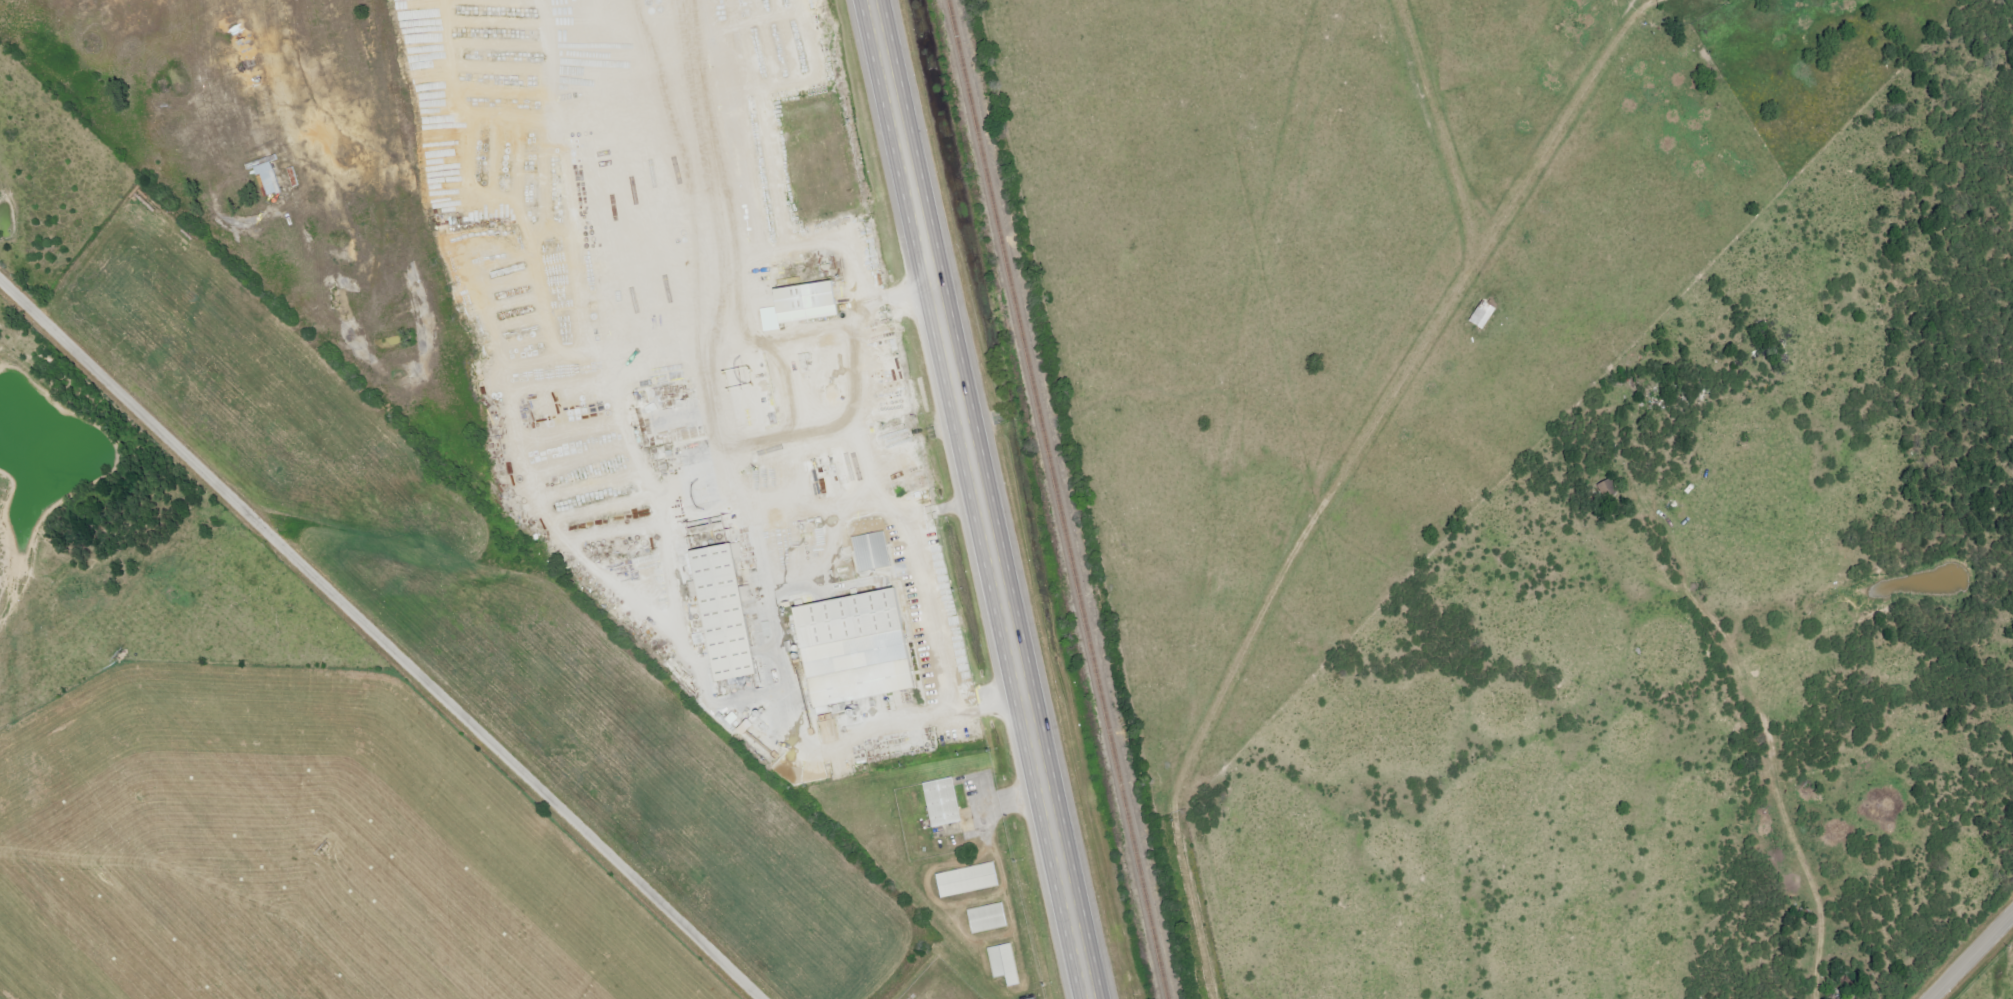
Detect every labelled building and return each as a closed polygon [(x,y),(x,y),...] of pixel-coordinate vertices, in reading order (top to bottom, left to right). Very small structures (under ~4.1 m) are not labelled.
[(283,192),(274,157),(258,161),(267,196),(283,192)] [(781,323),(776,288),(837,279),(841,314),(781,323)] [(1500,308),(1487,300),(1474,321),(1487,329),(1500,308)] [(1620,492),(1614,479),(1601,485),(1606,498),(1620,492)] [(863,572),(853,536),(884,529),(892,565),(863,572)] [(734,543),(759,673),(720,681),(694,548),(734,543)] [(918,688),(817,708),(796,608),(898,587),(918,688)] [(935,827),(925,783),(954,777),(964,822),(935,827)] [(942,896),(936,873),(995,861),(999,883),(942,896)] [(974,932),(968,908),(1003,901),(1009,924),(974,932)] [(1014,942),(1022,983),(1010,985),(1007,975),(996,977),(988,946),(1014,942)]
